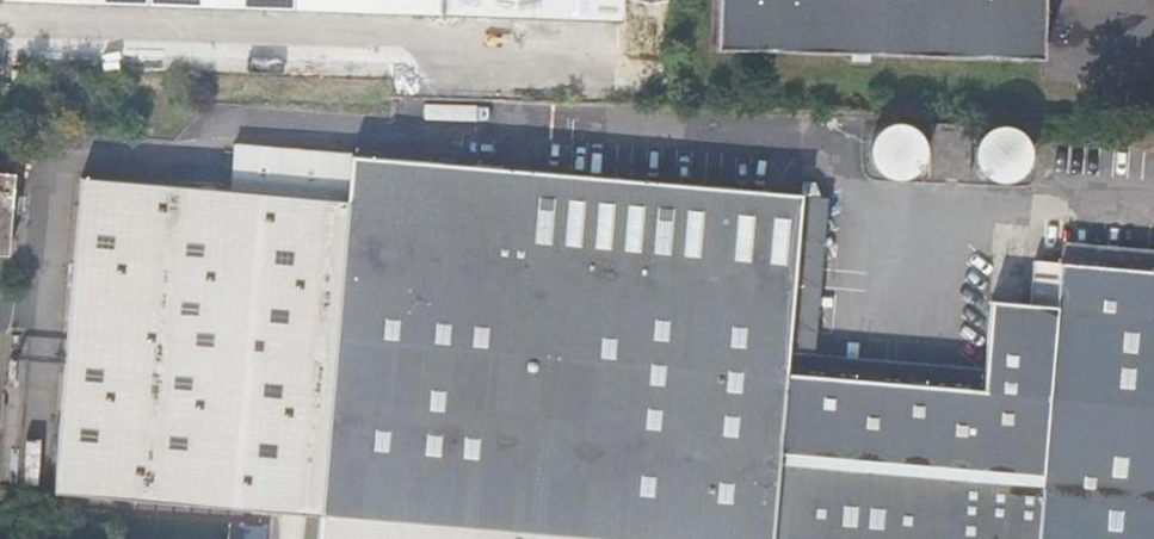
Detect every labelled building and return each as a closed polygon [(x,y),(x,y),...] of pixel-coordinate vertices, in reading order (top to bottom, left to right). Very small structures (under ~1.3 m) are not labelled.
[(623,22),(624,0),(3,0),(3,2),(443,16),(535,19),(623,22)] [(717,49),(850,53),(850,61),(867,62),(867,53),(1039,58),(1041,0),(718,0),(717,49)] [(443,31),(534,34),(535,19),(443,16),(443,31)] [(972,165),(1018,182),(1035,135),(989,118),(972,165)] [(876,174),(931,171),(930,154),(951,153),(951,138),(933,139),(932,121),(873,125),(876,174)] [(1099,274),(1073,272),(1069,316),(1032,313),(1027,375),(1025,394),(818,377),(795,375),(810,194),(239,148),(235,193),(85,181),(59,494),(327,516),(325,538),(1153,538),(1153,278),(1099,274)] [(20,174),(0,172),(0,245),(14,246),(20,174)] [(824,185),(811,184),(810,194),(823,195),(824,185)] [(823,195),(810,194),(795,375),(818,377),(819,358),(833,196),(823,195)] [(14,246),(0,245),(0,254),(13,255),(14,246)] [(1100,261),(1099,274),(1153,278),(1153,266),(1100,261)] [(1027,375),(819,358),(818,377),(1025,394),(1027,375)] [(251,538),(276,538),(277,526),(252,524),(251,538)]
